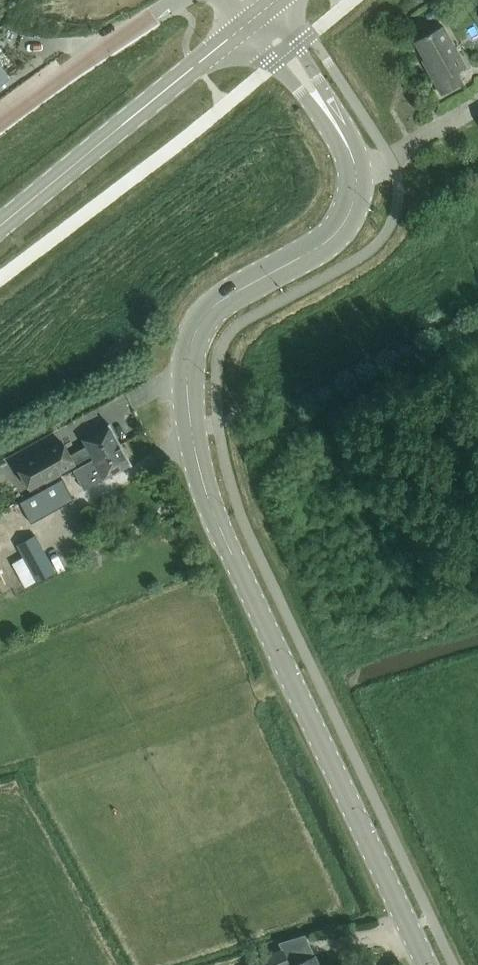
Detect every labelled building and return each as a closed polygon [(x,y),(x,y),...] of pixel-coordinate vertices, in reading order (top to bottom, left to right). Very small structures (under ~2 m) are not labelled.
[(463,84),(457,72),(466,67),(443,26),(415,42),(430,69),(428,70),(442,95),(463,84)] [(59,45),(45,50),(50,62),(63,56),(59,45)] [(10,77),(0,63),(0,84),(10,77)] [(249,405),(243,408),(242,408),(246,415),(252,412),(249,405)] [(110,425),(83,440),(87,446),(69,456),(62,442),(19,466),(21,471),(20,475),(25,483),(29,485),(31,489),(92,456),(94,459),(120,445),(110,425)] [(120,445),(94,459),(74,470),(84,490),(131,464),(120,445)] [(5,491),(22,484),(13,460),(0,465),(0,479),(5,491)] [(74,501),(62,479),(19,502),(31,524),(74,501)] [(36,535),(16,546),(35,582),(55,571),(36,535)] [(283,950),(252,964),(290,964),(283,950)] [(315,956),(295,964),(319,964),(315,956)]
